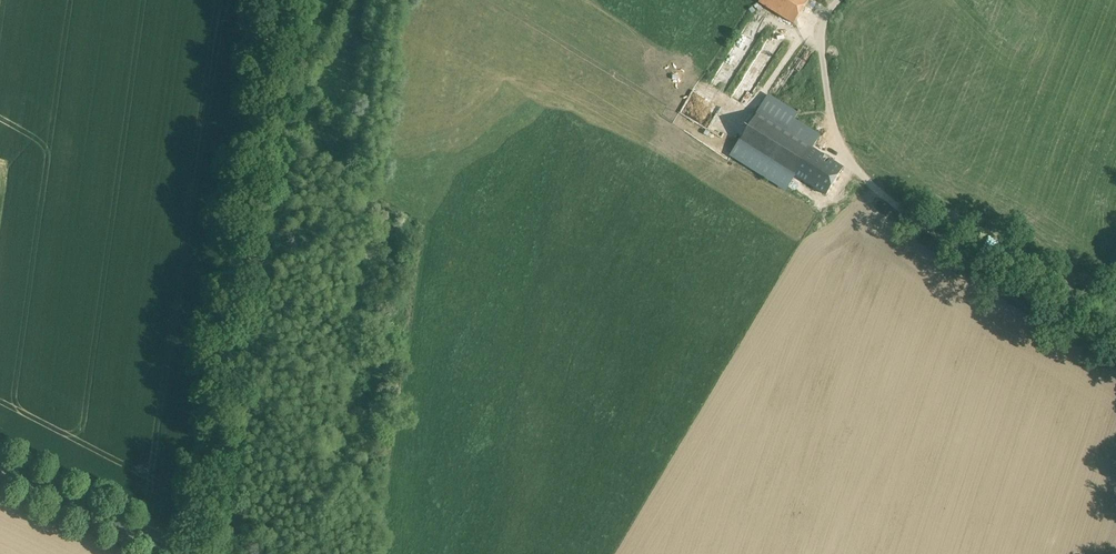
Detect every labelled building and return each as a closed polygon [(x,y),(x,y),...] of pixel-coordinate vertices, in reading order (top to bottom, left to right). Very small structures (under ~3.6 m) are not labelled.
[(759,2),(794,24),(809,0),(761,0),(759,2)] [(797,114),(769,97),(758,114),(787,132),(794,120),(797,114)] [(787,132),(758,114),(732,155),(787,189),(795,176),(812,148),(813,148),(820,137),(794,120),(787,132)] [(813,148),(812,148),(795,176),(803,180),(826,195),(844,167),(813,148)] [(795,176),(787,189),(794,194),(803,180),(795,176)] [(948,220),(971,231),(976,221),(953,211),(948,220)]
